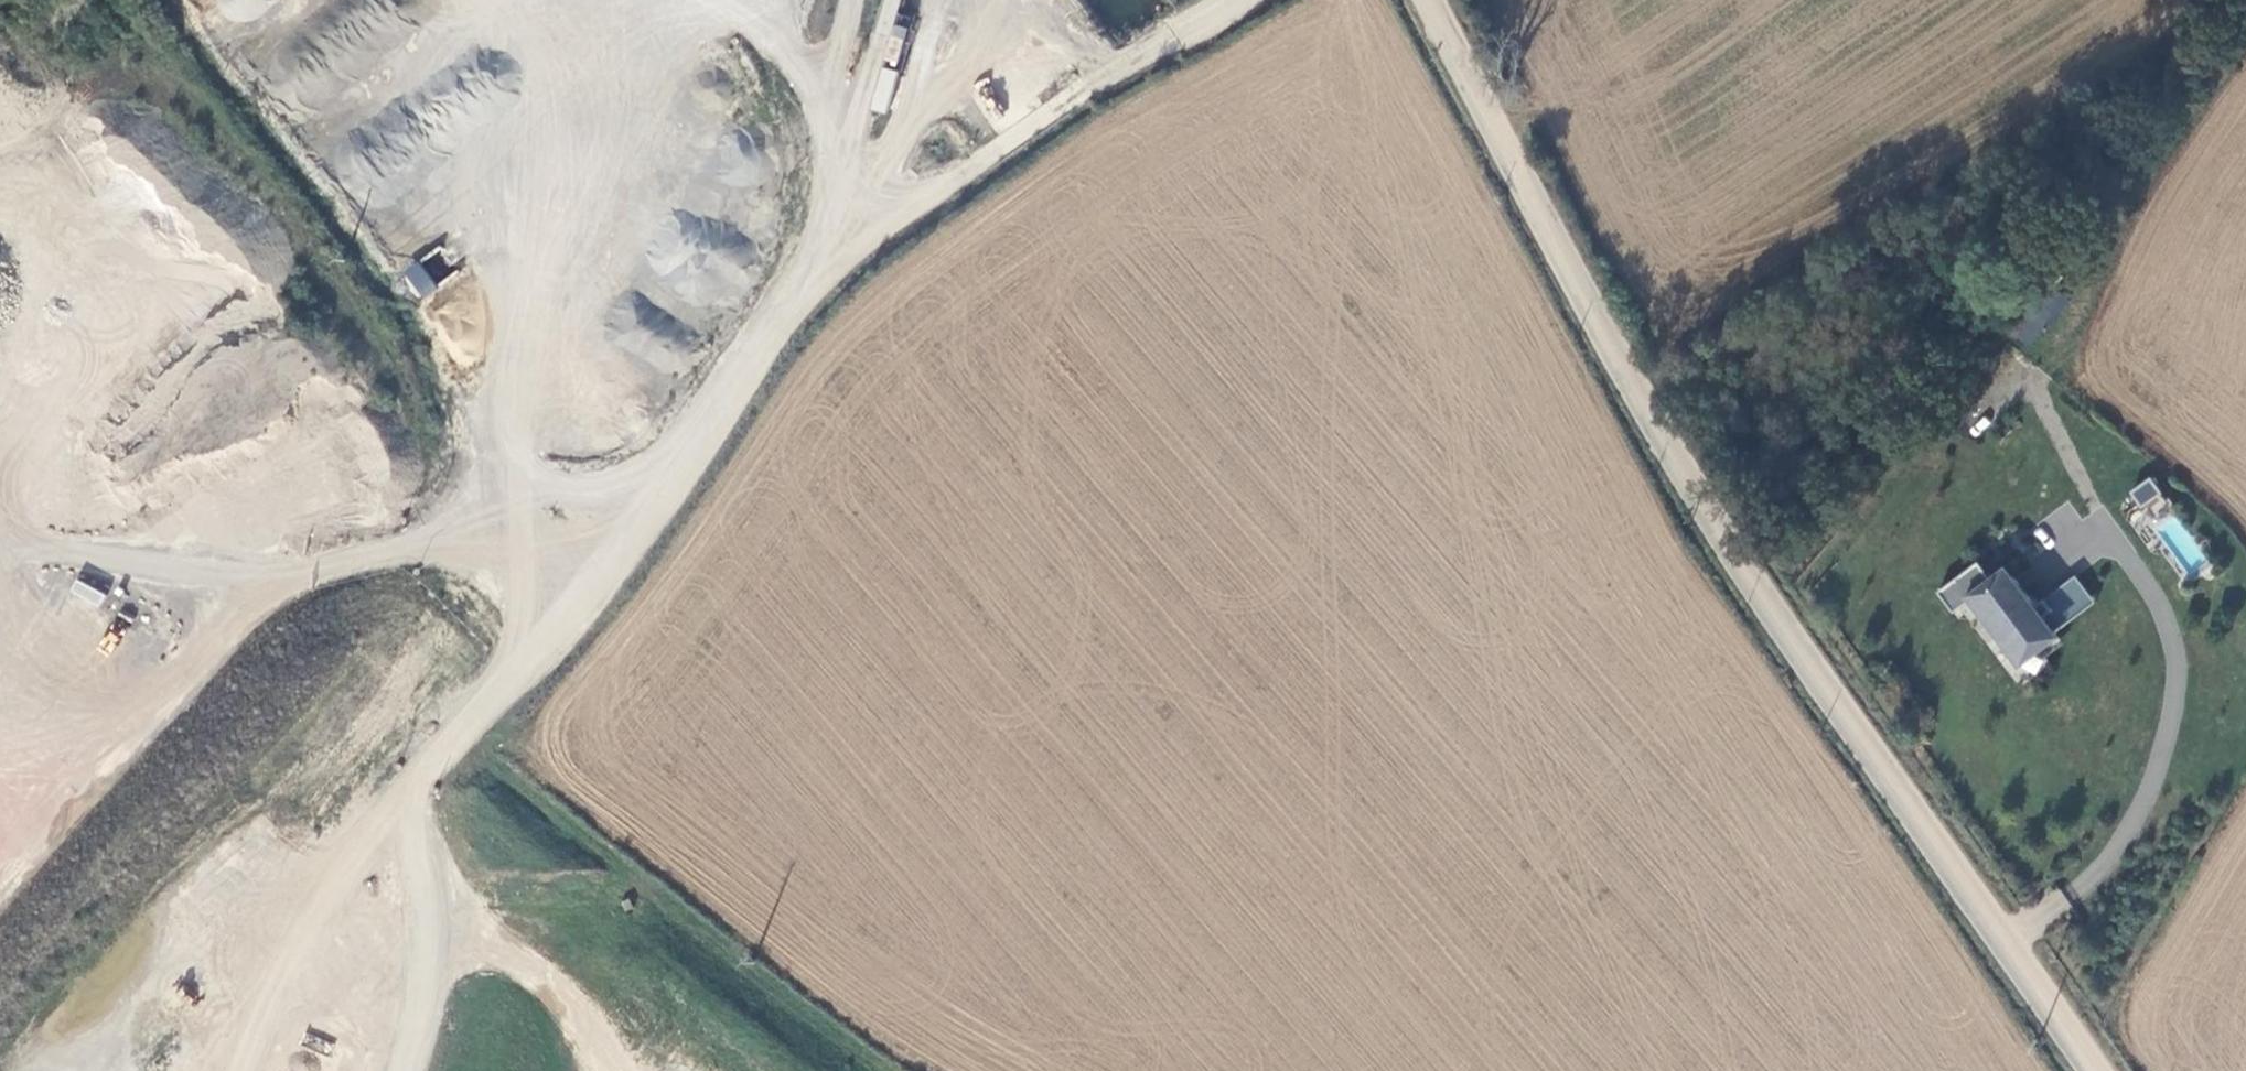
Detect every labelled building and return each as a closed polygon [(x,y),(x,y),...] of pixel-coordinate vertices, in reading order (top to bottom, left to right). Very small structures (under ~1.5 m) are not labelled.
[(886,111),(893,71),(884,69),(876,109),(886,111)] [(437,251),(420,260),(433,283),(450,274),(437,251)] [(419,298),(435,287),(418,261),(402,273),(419,298)] [(2150,477),(2129,491),(2140,508),(2161,495),(2150,477)] [(1977,609),(2019,665),(2057,635),(2014,576),(1977,609)] [(76,578),(70,591),(99,606),(105,594),(76,578)]
